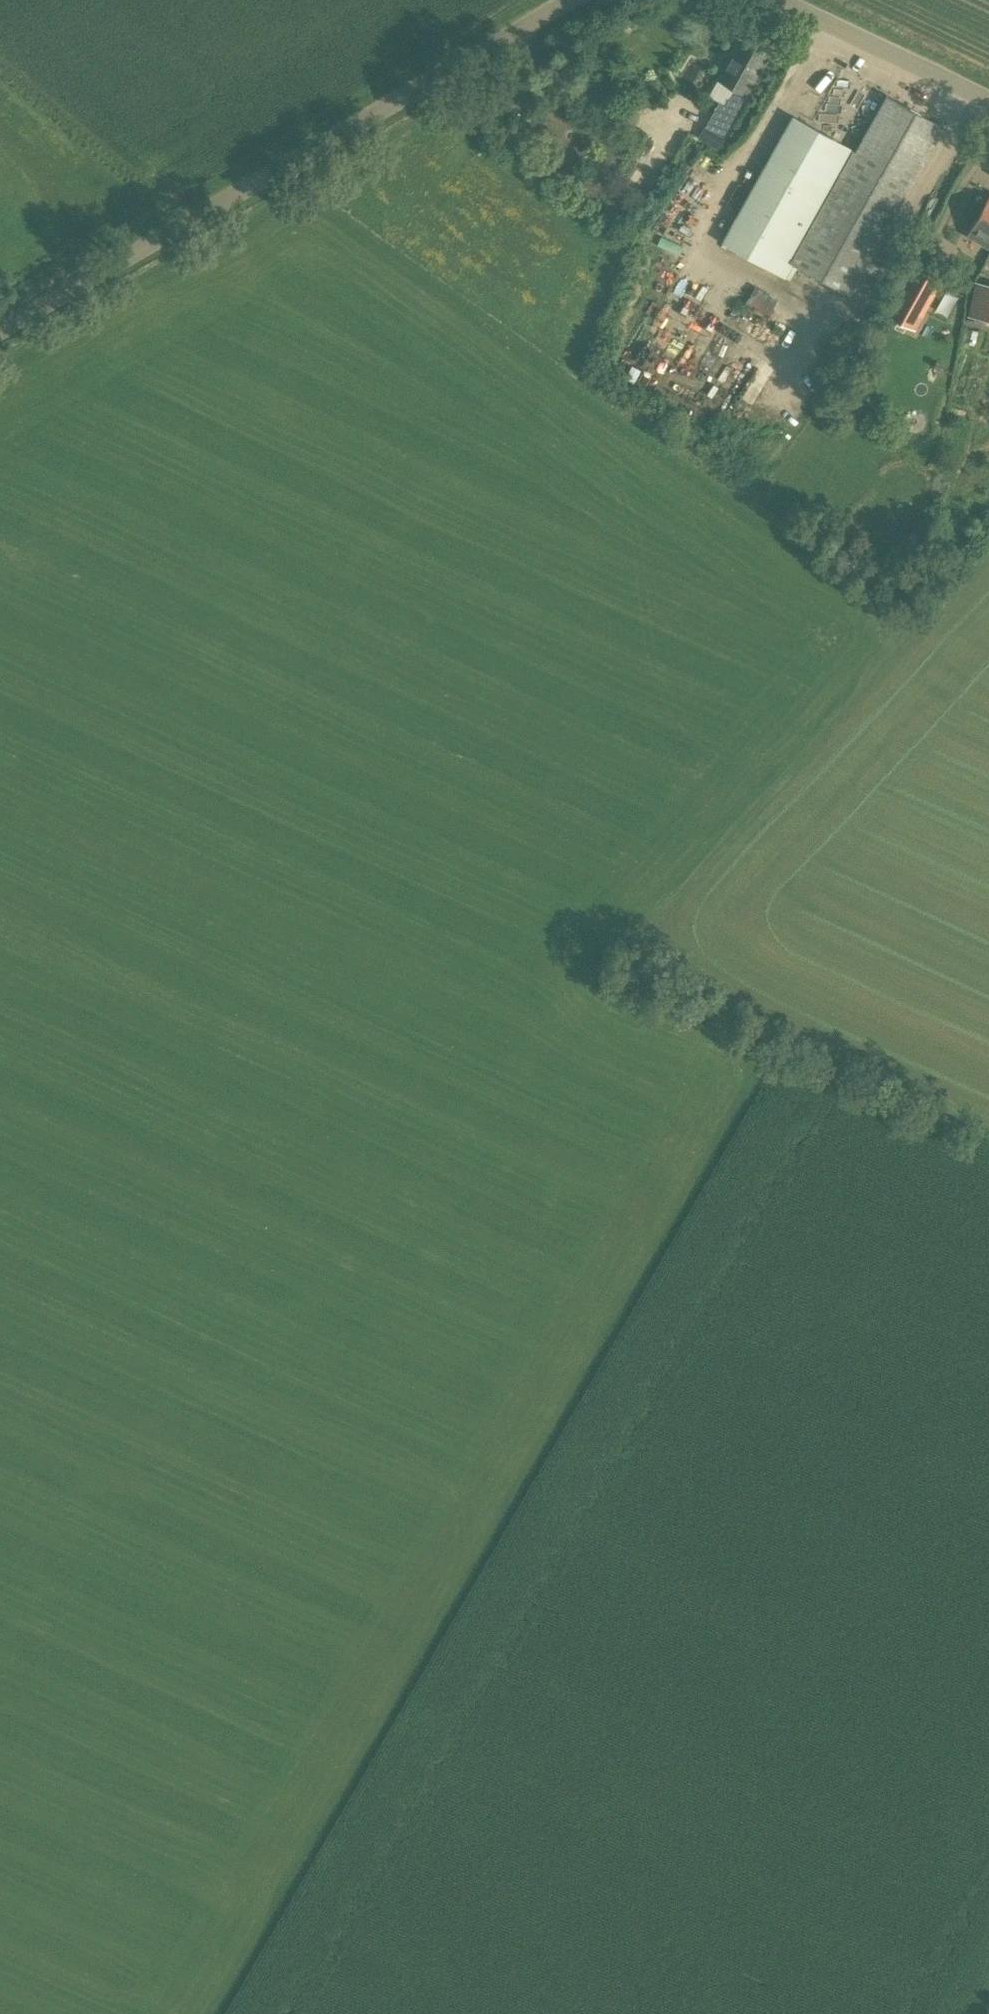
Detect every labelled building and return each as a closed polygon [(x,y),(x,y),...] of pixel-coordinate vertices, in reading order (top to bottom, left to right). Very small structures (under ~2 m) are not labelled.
[(745,93),(766,56),(738,41),(730,55),(728,53),(723,55),(719,62),(720,66),(723,68),(718,78),(735,87),(728,99),(726,98),(721,98),(719,101),(718,101),(704,126),(722,136),(736,111),(735,111),(745,93)] [(722,242),(785,277),(793,263),(849,294),(943,125),(886,94),(855,150),(793,115),(722,242)] [(967,234),(988,246),(988,193),(971,227),(967,234)] [(924,313),(944,277),(915,261),(885,314),(903,324),(915,330),(924,313)] [(988,285),(979,283),(973,316),(988,319),(988,285)] [(745,302),(768,317),(779,300),(755,285),(745,302)]
